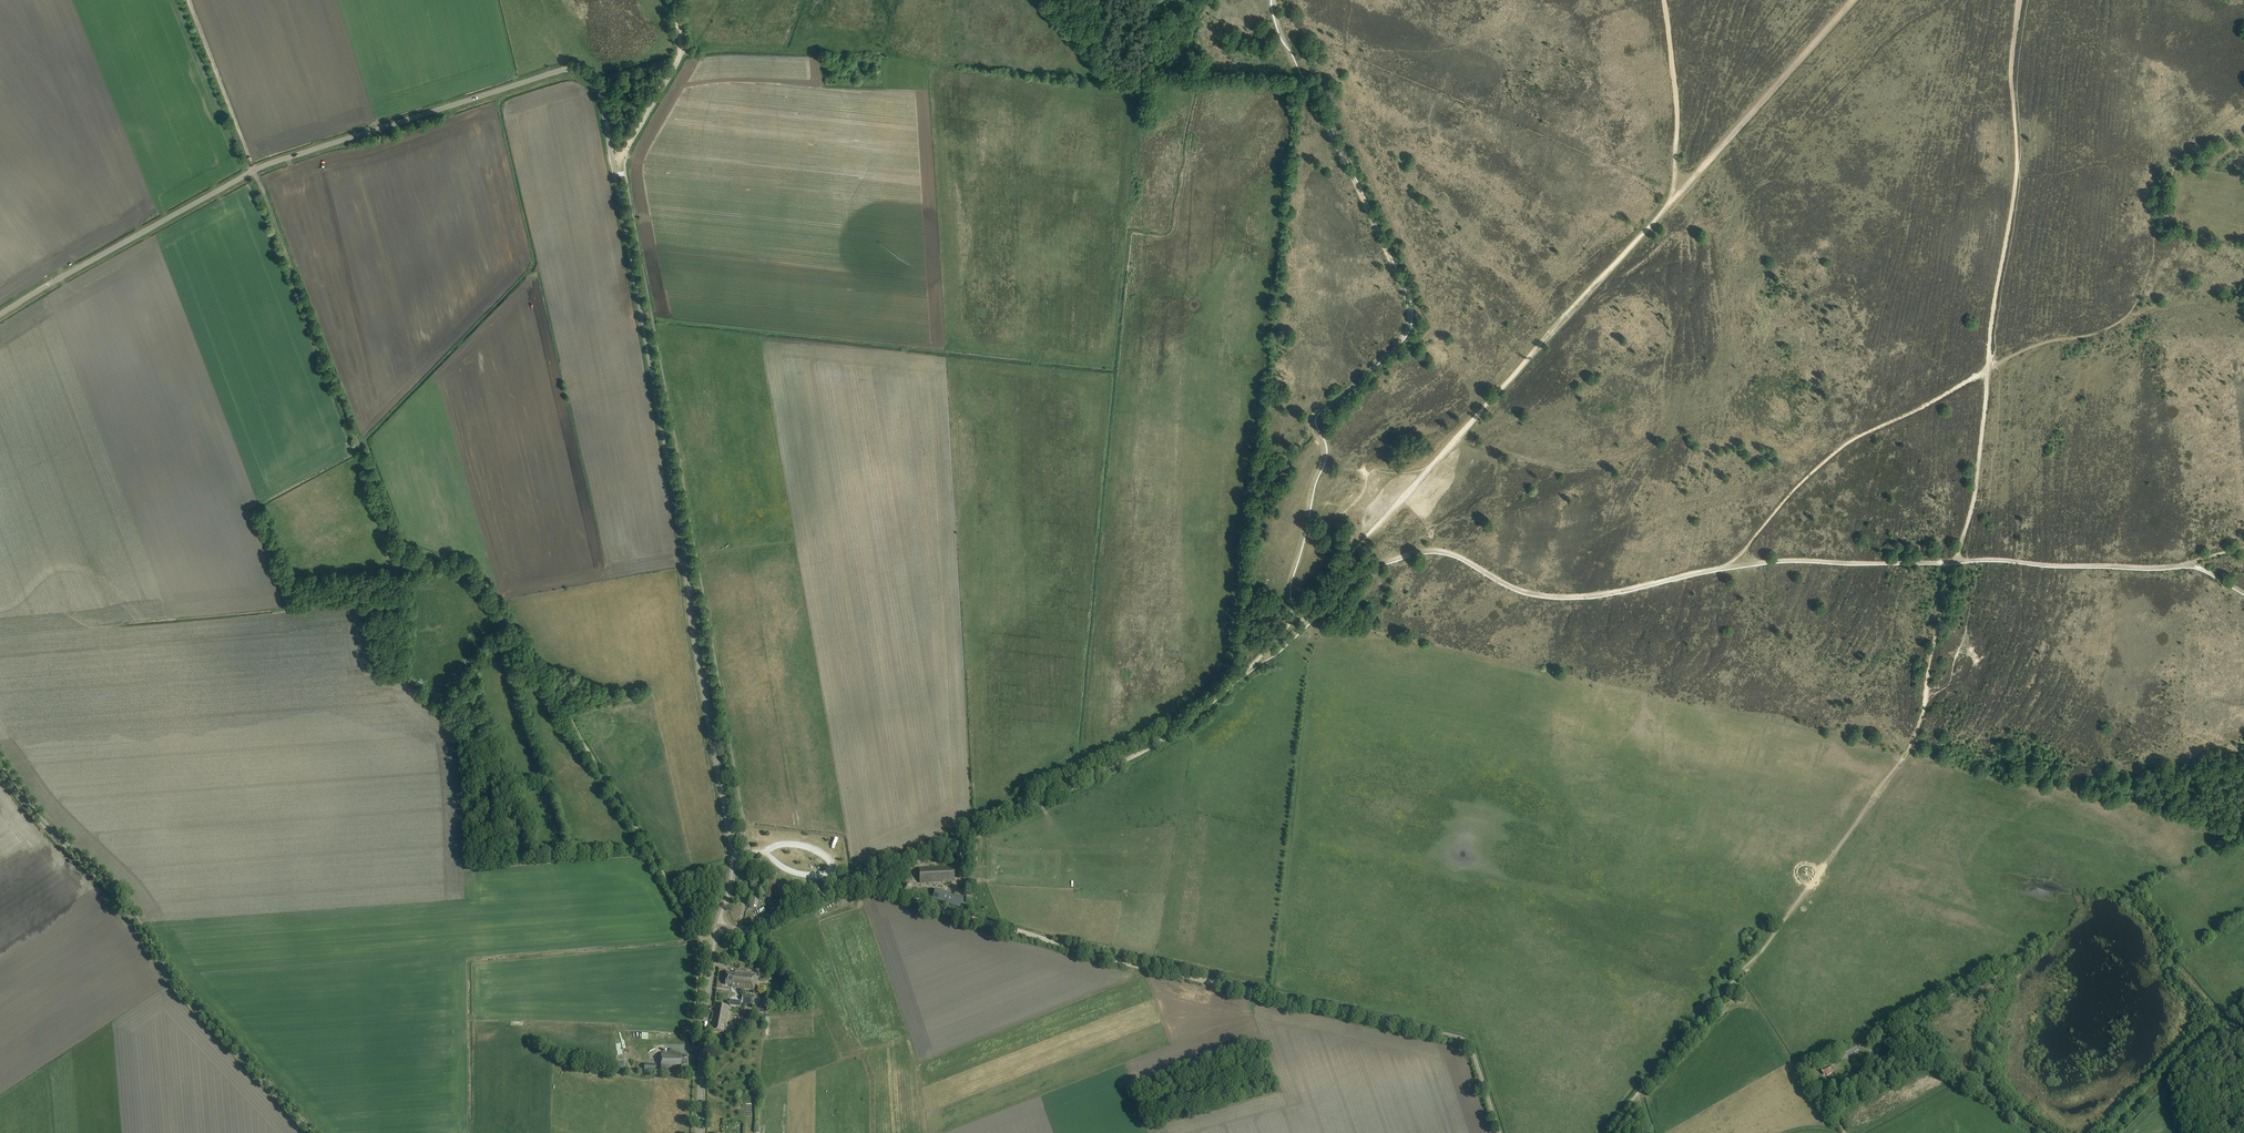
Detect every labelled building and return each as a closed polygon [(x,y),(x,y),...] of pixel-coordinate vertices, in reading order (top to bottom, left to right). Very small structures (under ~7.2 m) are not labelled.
[(953,867),(919,868),(920,883),(954,881),(953,867)] [(764,898),(773,900),(777,878),(768,877),(764,898)] [(754,880),(750,908),(758,909),(762,881),(754,880)] [(907,883),(903,883),(904,891),(908,891),(912,890),(911,883),(907,883)] [(954,895),(936,889),(932,899),(960,907),(964,897),(955,894),(954,895)] [(734,988),(740,988),(740,981),(743,981),(743,975),(741,975),(742,972),(736,971),(733,973),(726,972),(725,984),(732,985),(731,986),(735,987),(734,988)] [(740,981),(740,988),(754,990),(756,973),(742,972),(741,975),(743,975),(743,981),(740,981)] [(754,996),(742,995),(742,1003),(754,1004),(754,996)] [(729,1006),(714,1004),(711,1021),(711,1023),(712,1023),(711,1031),(722,1033),(724,1024),(725,1024),(729,1006)] [(1891,1041),(1895,1049),(1905,1043),(1901,1036),(1891,1041)] [(1856,1051),(1853,1047),(1846,1050),(1848,1055),(1856,1051)] [(679,1053),(662,1053),(661,1068),(682,1068),(682,1067),(688,1067),(688,1056),(682,1056),(679,1053)] [(1834,1072),(1829,1062),(1820,1067),(1824,1076),(1827,1074),(1827,1076),(1834,1072)]
